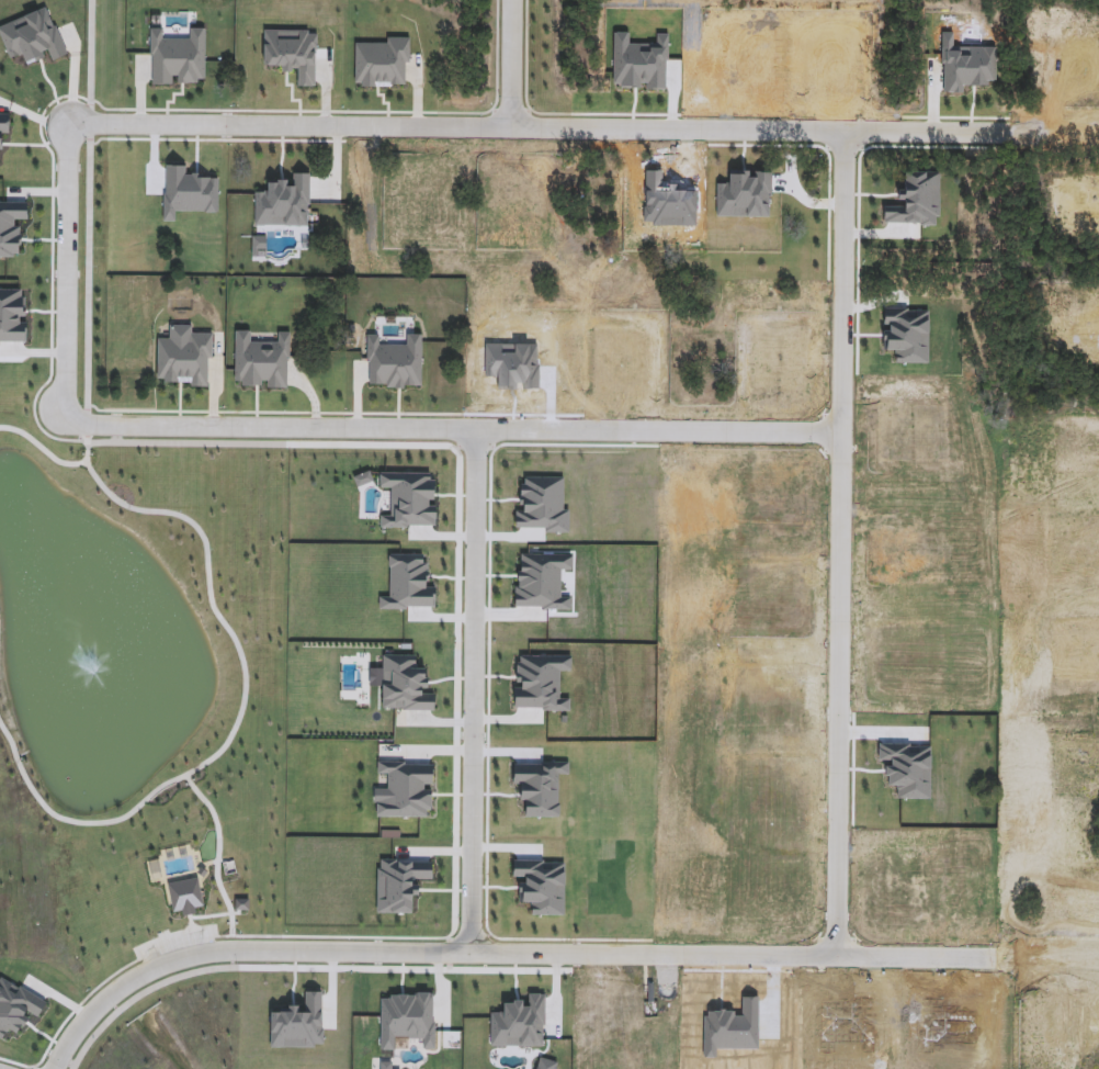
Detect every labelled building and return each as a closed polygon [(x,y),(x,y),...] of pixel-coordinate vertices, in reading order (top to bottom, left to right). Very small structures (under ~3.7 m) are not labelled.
[(167,885),(172,913),(180,911),(182,918),(195,915),(193,909),(203,907),(197,878),(167,885)]
